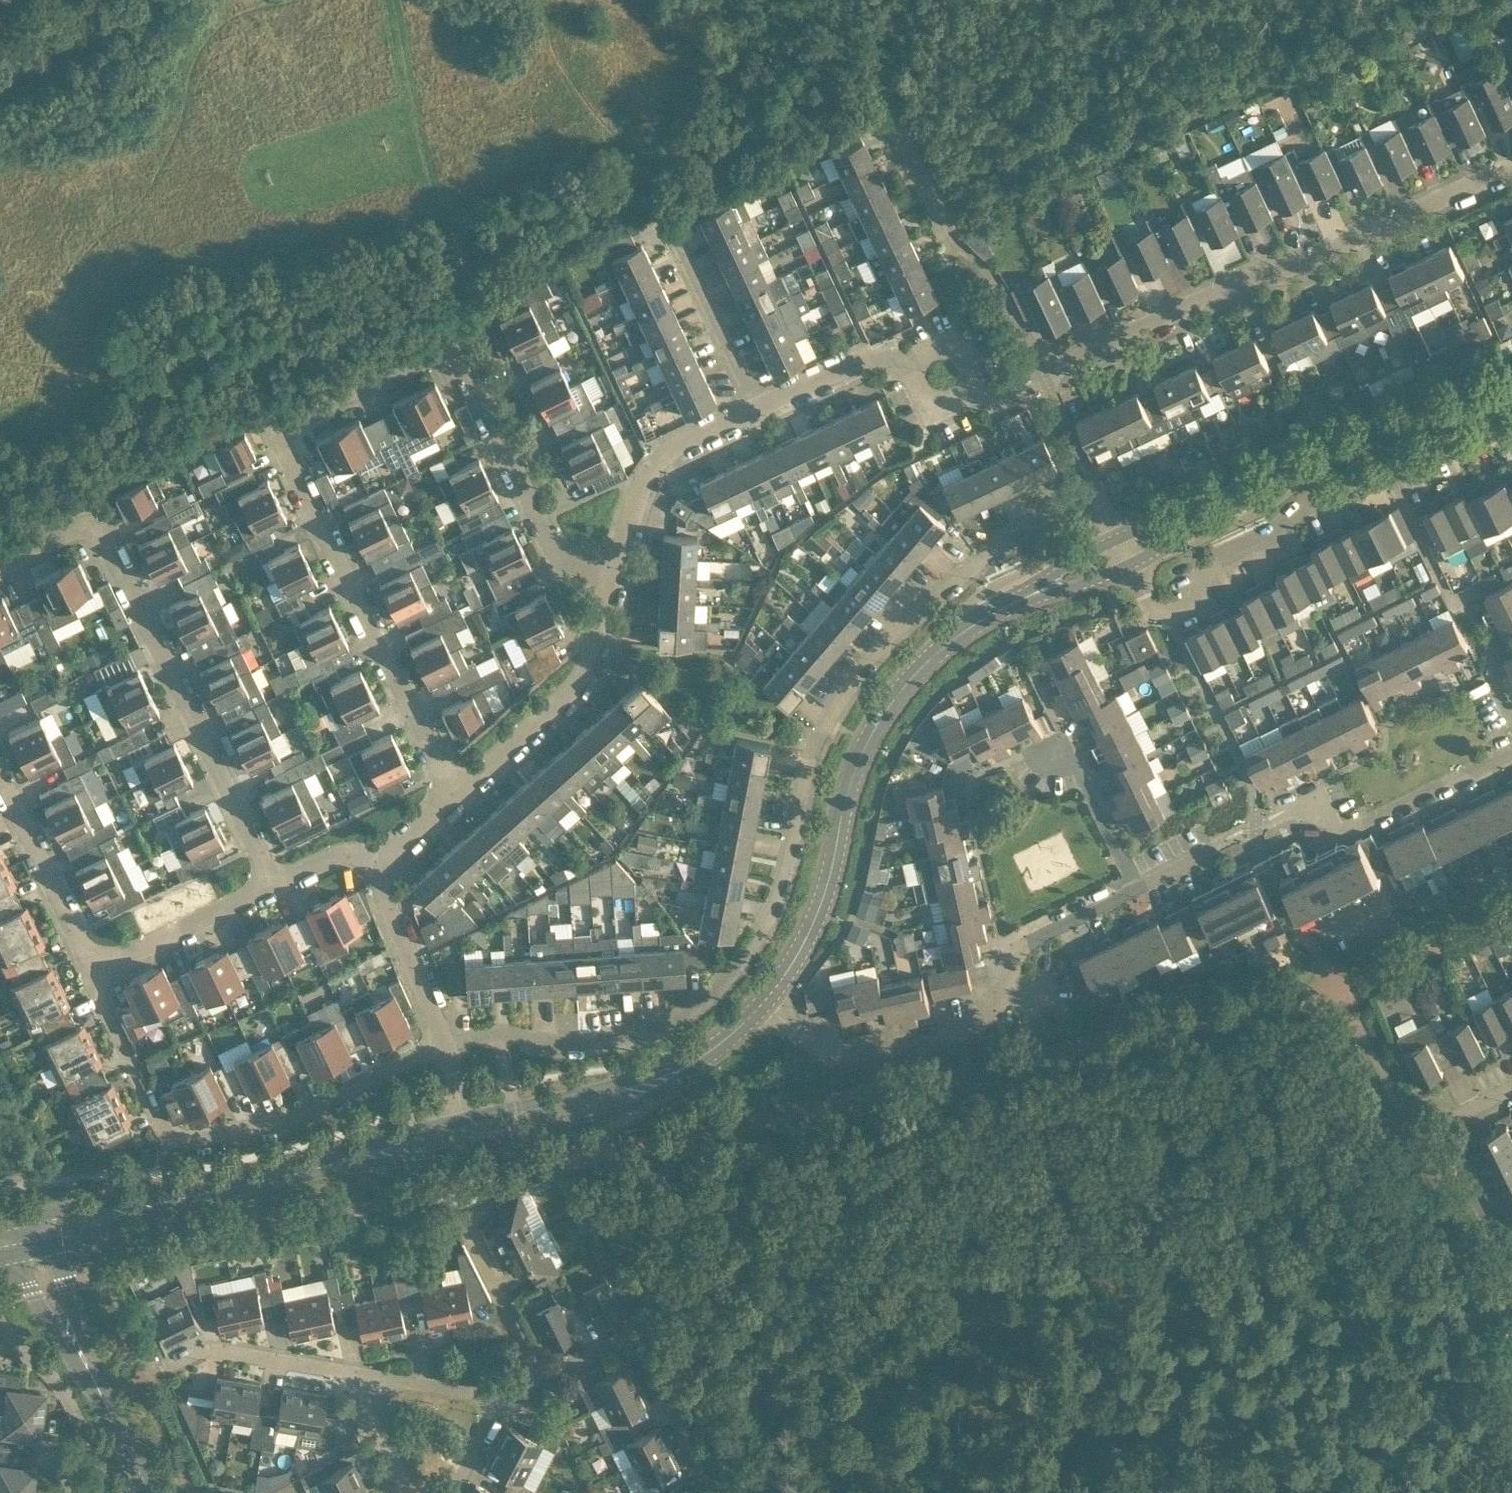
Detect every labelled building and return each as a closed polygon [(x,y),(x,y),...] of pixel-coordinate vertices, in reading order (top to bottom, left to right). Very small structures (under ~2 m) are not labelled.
[(1507,64),(1496,69),(1502,81),(1509,95),(1511,94),(1511,76),(1507,64)] [(1509,95),(1502,81),(1496,69),(1462,85),(1463,87),(1468,97),(1475,111),(1484,107),(1494,127),(1511,119),(1511,100),(1509,95)] [(1483,128),(1475,111),(1468,97),(1444,109),(1438,97),(1428,101),(1433,114),(1434,113),(1440,127),(1441,127),(1450,123),(1459,143),(1485,131),(1483,128)] [(1450,148),(1441,127),(1440,127),(1434,113),(1433,114),(1409,125),(1404,113),(1393,117),(1399,130),(1400,130),(1406,144),(1407,143),(1415,139),(1425,160),(1450,148)] [(1369,129),(1359,134),(1365,146),(1372,160),(1381,155),(1391,176),(1404,170),(1416,164),(1415,161),(1407,143),(1406,144),(1400,130),(1399,130),(1375,141),(1369,129)] [(832,153),(841,173),(872,159),(862,139),(832,153)] [(1382,180),(1372,160),(1365,146),(1341,157),(1335,145),(1325,150),(1325,148),(1324,149),(1337,176),(1338,176),(1347,172),(1356,192),(1369,186),(1382,180)] [(1341,183),(1338,176),(1337,176),(1324,149),(1300,160),(1294,148),(1284,153),(1290,165),(1297,179),(1306,175),(1316,195),(1341,183)] [(1307,199),(1297,179),(1290,165),(1284,153),(1258,165),(1257,162),(1248,166),(1262,195),(1263,195),(1272,191),(1281,211),(1307,199)] [(881,179),(872,159),(841,173),(851,193),(881,179)] [(1206,165),(1215,185),(1217,184),(1225,180),(1224,177),(1219,168),(1216,160),(1206,165)] [(1271,212),(1263,195),(1262,195),(1248,166),(1224,177),(1225,180),(1217,184),(1215,185),(1221,197),(1228,211),(1237,207),(1247,227),(1272,215),(1271,212)] [(890,198),(881,179),(851,193),(860,213),(890,198)] [(811,188),(807,180),(796,186),(799,193),(811,188)] [(709,236),(739,222),(739,221),(751,215),(739,188),(711,201),(715,208),(699,215),(709,236)] [(777,195),(781,202),(793,196),(790,188),(777,195)] [(815,195),(811,188),(799,193),(803,200),(815,195)] [(797,203),(793,196),(781,202),(784,209),(797,203)] [(1238,232),(1228,211),(1221,197),(1197,209),(1191,197),(1181,201),(1187,214),(1187,213),(1194,228),(1194,227),(1203,223),(1213,243),(1238,232)] [(899,218),(890,198),(860,213),(849,218),(858,237),(869,232),(899,218)] [(1508,205),(1495,211),(1498,217),(1505,218),(1510,230),(1494,237),(1498,246),(1511,239),(1511,213),(1508,205)] [(1204,248),(1194,227),(1194,228),(1187,213),(1187,214),(1162,225),(1157,213),(1146,217),(1152,230),(1153,230),(1159,244),(1160,243),(1169,239),(1178,260),(1204,248)] [(748,242),(759,237),(749,216),(739,221),(739,222),(709,236),(718,255),(748,241),(748,242)] [(908,237),(899,218),(869,232),(878,252),(908,237)] [(814,225),(817,232),(829,227),(826,219),(814,225)] [(833,234),(829,227),(817,232),(821,240),(833,234)] [(796,234),(799,241),(812,235),(808,228),(796,234)] [(1169,264),(1160,243),(1159,244),(1153,230),(1152,230),(1128,241),(1122,229),(1112,234),(1122,255),(1125,260),(1125,259),(1134,255),(1144,276),(1169,264)] [(651,263),(641,243),(636,245),(630,230),(604,243),(607,250),(601,253),(612,277),(619,274),(621,277),(651,263)] [(815,243),(812,235),(799,241),(803,249),(815,243)] [(757,261),(768,256),(759,237),(748,242),(748,241),(718,255),(727,275),(757,261)] [(918,257),(908,237),(878,252),(867,257),(877,276),(887,271),(918,257)] [(1478,256),(1486,252),(1486,251),(1490,249),(1487,242),(1475,248),(1462,254),(1466,262),(1478,256)] [(1451,244),(1430,253),(1444,284),(1445,283),(1464,274),(1451,244)] [(1450,295),(1445,283),(1444,284),(1430,253),(1411,263),(1430,304),(1450,295)] [(1139,289),(1125,259),(1125,260),(1122,255),(1098,266),(1092,254),(1082,259),(1088,271),(1095,285),(1104,280),(1114,301),(1139,289)] [(1469,269),(1481,263),(1478,256),(1466,262),(1469,269)] [(927,276),(918,257),(887,271),(897,291),(927,276)] [(832,264),(836,271),(848,266),(845,258),(832,264)] [(1105,305),(1095,285),(1088,271),(1082,259),(1048,275),(1053,287),(1054,287),(1060,301),(1061,301),(1070,297),(1079,317),(1105,305)] [(766,280),(757,261),(727,275),(736,294),(766,280)] [(1398,268),(1390,272),(1404,303),(1395,307),(1400,318),(1407,334),(1408,333),(1419,358),(1425,370),(1432,367),(1455,356),(1449,344),(1431,352),(1430,351),(1418,325),(1412,312),(1430,304),(1411,263),(1407,264),(1405,261),(1398,264),(1397,266),(1398,268)] [(630,297),(660,283),(651,263),(621,277),(619,274),(612,277),(606,279),(610,287),(622,281),(630,297)] [(840,279),(852,272),(848,266),(836,271),(840,279)] [(814,273),(817,280),(830,274),(826,267),(814,273)] [(1070,322),(1061,301),(1060,301),(1054,287),(1053,287),(1048,275),(1046,272),(1012,288),(1025,318),(1035,313),(1045,333),(1070,322)] [(781,274),(767,281),(766,280),(736,294),(745,314),(790,293),(781,274)] [(830,274),(817,280),(826,300),(839,294),(830,274)] [(936,297),(927,276),(897,291),(906,311),(936,297)] [(508,337),(550,316),(553,315),(544,297),(552,293),(545,279),(512,295),(518,308),(499,317),(508,337)] [(610,287),(606,279),(594,285),(598,293),(608,288),(610,287)] [(1359,287),(1352,290),(1366,321),(1371,332),(1389,324),(1390,325),(1408,364),(1412,363),(1418,374),(1425,370),(1419,358),(1408,333),(1407,334),(1400,318),(1391,322),(1377,291),(1372,281),(1370,282),(1367,279),(1359,283),(1359,287)] [(669,302),(660,283),(630,297),(637,313),(639,316),(669,302)] [(755,333),(799,313),(809,308),(800,288),(790,293),(745,314),(755,333)] [(1336,309),(1327,313),(1337,335),(1343,332),(1356,340),(1371,332),(1366,321),(1352,290),(1351,291),(1348,288),(1340,292),(1340,296),(1332,300),(1336,309)] [(1501,305),(1497,297),(1485,303),(1488,311),(1501,305)] [(854,310),(867,304),(864,298),(851,304),(854,310)] [(678,322),(669,302),(639,316),(637,313),(625,319),(628,326),(624,328),(632,344),(648,336),(678,322)] [(870,311),(867,304),(854,310),(858,317),(870,311)] [(1504,312),(1501,305),(1488,311),(1491,318),(1504,312)] [(832,312),(836,319),(848,313),(845,306),(832,312)] [(1343,348),(1327,313),(1318,318),(1314,308),(1311,310),(1308,307),(1301,311),(1300,315),(1294,318),(1307,348),(1314,362),(1343,348)] [(808,332),(799,313),(755,333),(764,353),(794,339),(808,332)] [(852,321),(848,313),(836,319),(839,327),(852,321)] [(1491,333),(1483,315),(1470,321),(1472,326),(1466,329),(1471,342),(1491,333)] [(554,353),(547,341),(559,335),(550,316),(508,337),(517,355),(537,346),(543,359),(554,353)] [(1307,348),(1294,318),(1292,319),(1288,317),(1281,320),(1280,324),(1273,328),(1287,358),(1297,353),(1303,367),(1314,362),(1307,348)] [(628,326),(625,319),(613,324),(616,332),(628,326)] [(687,341),(678,322),(648,336),(656,352),(655,352),(657,356),(687,341)] [(1471,342),(1466,329),(1458,332),(1464,345),(1471,342)] [(1255,336),(1235,346),(1249,376),(1255,388),(1272,380),(1266,368),(1269,366),(1255,336)] [(804,359),(794,339),(764,353),(773,373),(804,359)] [(697,361),(687,341),(657,356),(655,352),(643,358),(647,365),(659,359),(667,375),(697,361)] [(1249,376),(1235,346),(1214,355),(1228,386),(1240,380),(1246,393),(1255,388),(1249,376)] [(1502,355),(1506,362),(1511,359),(1511,350),(1502,355)] [(569,385),(554,353),(543,359),(549,371),(530,381),(539,400),(569,385)] [(647,365),(643,358),(631,363),(635,371),(647,365)] [(706,380),(697,361),(667,375),(674,391),(676,395),(706,380)] [(1198,400),(1211,394),(1205,382),(1196,364),(1176,373),(1195,416),(1204,412),(1198,400)] [(1195,416),(1176,373),(1156,383),(1165,402),(1161,404),(1160,402),(1157,403),(1160,409),(1159,413),(1160,414),(1167,430),(1195,416)] [(596,411),(581,379),(569,385),(539,400),(548,419),(568,409),(574,422),(584,417),(596,411)] [(715,401),(706,380),(676,395),(674,391),(662,397),(665,404),(678,398),(685,415),(715,401)] [(435,381),(413,392),(428,423),(450,412),(435,381)] [(1374,394),(1369,383),(1368,382),(1361,385),(1366,398),(1374,394)] [(1366,398),(1361,385),(1353,389),(1359,401),(1366,398)] [(1160,414),(1151,419),(1138,391),(1118,401),(1132,431),(1135,429),(1141,442),(1167,430),(1160,414)] [(413,392),(392,402),(407,433),(402,436),(410,452),(436,439),(428,423),(413,392)] [(653,410),(665,404),(662,397),(650,402),(653,410)] [(877,398),(856,407),(871,437),(867,439),(872,451),(880,448),(874,436),(891,428),(877,398)] [(1116,439),(1122,451),(1141,442),(1135,429),(1132,431),(1118,401),(1098,410),(1112,440),(1116,439)] [(477,427),(466,403),(454,409),(465,432),(477,427)] [(871,437),(856,407),(837,417),(851,447),(867,439),(871,437)] [(570,463),(611,443),(602,424),(610,421),(603,408),(598,410),(574,422),(580,435),(560,444),(570,463)] [(1315,422),(1309,409),(1302,413),(1308,425),(1315,422)] [(1098,410),(1078,420),(1092,450),(1108,442),(1114,454),(1122,451),(1116,439),(1112,440),(1098,410)] [(1020,425),(1014,413),(1007,416),(1013,429),(1020,425)] [(1308,425),(1302,413),(1295,416),(1301,429),(1308,425)] [(1013,429),(1007,416),(1000,420),(1006,432),(1013,429)] [(837,417),(817,426),(831,456),(827,458),(833,470),(840,466),(835,454),(851,447),(837,417)] [(353,460),(358,471),(384,458),(390,469),(401,464),(390,440),(378,446),(379,446),(374,449),(359,418),(337,428),(353,460)] [(812,465),(827,458),(831,456),(817,426),(797,435),(812,465)] [(1273,426),(1251,437),(1257,450),(1279,439),(1273,426)] [(353,460),(337,428),(316,439),(331,470),(353,460)] [(255,454),(244,431),(213,447),(224,469),(255,454)] [(981,444),(975,431),(968,435),(974,447),(981,444)] [(390,440),(401,464),(407,475),(418,469),(402,435),(390,440)] [(812,465),(797,435),(778,444),(792,475),(788,476),(794,488),(801,485),(796,473),(812,465)] [(974,447),(968,435),(960,438),(966,451),(974,447)] [(1056,467),(1042,437),(1021,447),(1035,477),(1056,467)] [(1257,450),(1251,437),(1243,440),(1249,453),(1257,450)] [(1249,453),(1243,440),(1236,444),(1242,456),(1249,453)] [(627,474),(618,456),(611,443),(570,463),(579,482),(590,477),(596,490),(627,474)] [(792,475),(778,444),(758,453),(778,496),(794,488),(788,476),(792,475)] [(1035,477),(1021,447),(1002,456),(1016,486),(1035,477)] [(886,460),(880,448),(872,451),(878,464),(886,460)] [(459,467),(452,452),(441,458),(449,473),(438,478),(447,497),(488,477),(479,458),(459,467)] [(779,498),(778,496),(758,453),(739,463),(753,493),(749,495),(755,507),(762,503),(763,506),(779,498)] [(996,495),(982,465),(978,456),(958,465),(963,474),(977,504),(996,495)] [(1016,486),(1002,456),(982,465),(996,495),(1016,486)] [(924,471),(918,458),(910,461),(916,474),(924,471)] [(916,474),(910,461),(903,465),(909,478),(916,474)] [(753,493),(739,463),(719,472),(733,502),(749,495),(753,493)] [(840,466),(833,470),(839,483),(846,479),(840,466)] [(1198,477),(1193,466),(1186,470),(1191,481),(1198,477)] [(1191,481),(1186,470),(1178,473),(1183,484),(1191,481)] [(326,471),(314,477),(326,500),(337,495),(326,471)] [(226,484),(226,483),(221,472),(197,484),(203,495),(216,489),(226,484)] [(698,519),(707,526),(738,511),(733,502),(719,472),(699,482),(704,492),(684,502),(693,508),(689,513),(698,519)] [(277,498),(267,479),(254,485),(248,473),(226,483),(226,484),(216,489),(222,502),(224,501),(233,519),(235,518),(246,512),(247,513),(277,498)] [(977,504),(963,474),(942,484),(956,514),(977,504)] [(115,494),(126,517),(158,501),(156,498),(165,494),(156,475),(115,494)] [(478,506),(497,496),(488,477),(447,497),(463,531),(485,520),(478,506)] [(944,524),(937,518),(945,512),(918,477),(909,484),(912,491),(921,499),(904,519),(930,541),(944,524)] [(1502,522),(1511,517),(1511,493),(1509,487),(1505,480),(1498,484),(1495,477),(1483,483),(1502,522)] [(1156,482),(1145,488),(1151,500),(1162,495),(1156,482)] [(1502,522),(1483,483),(1470,490),(1473,497),(1467,500),(1483,531),(1502,522)] [(1246,494),(1251,505),(1272,496),(1267,484),(1246,494)] [(807,497),(801,485),(794,488),(800,501),(807,497)] [(358,538),(399,518),(384,486),(362,497),(368,509),(348,519),(358,538)] [(190,501),(184,490),(162,501),(167,512),(190,501)] [(1483,531),(1467,500),(1466,500),(1463,493),(1456,497),(1453,490),(1441,496),(1460,535),(1465,545),(1485,535),(1483,531)] [(1460,535),(1441,496),(1428,503),(1431,509),(1417,516),(1438,559),(1465,545),(1460,535)] [(669,508),(686,518),(689,513),(693,508),(677,497),(669,508)] [(190,501),(167,512),(173,525),(181,521),(203,510),(197,498),(190,501)] [(286,517),(277,498),(247,513),(246,512),(235,518),(245,537),(251,550),(262,545),(273,539),(267,527),(286,517)] [(763,506),(762,503),(755,507),(761,519),(768,516),(763,506)] [(1368,513),(1387,551),(1414,538),(1398,505),(1383,513),(1380,506),(1368,513)] [(697,528),(698,519),(689,513),(686,518),(685,527),(697,528)] [(1387,551),(1368,513),(1355,519),(1358,525),(1351,529),(1368,561),(1387,551)] [(883,523),(872,514),(867,521),(877,530),(883,523)] [(415,550),(399,518),(358,538),(367,557),(386,548),(393,560),(415,550)] [(915,557),(930,541),(904,519),(893,532),(890,535),(915,557)] [(492,535),(485,520),(460,532),(467,547),(472,545),(480,563),(490,558),(491,559),(521,544),(512,525),(492,535)] [(771,531),(777,546),(795,535),(790,523),(771,531)] [(901,573),(915,557),(890,535),(893,532),(883,523),(877,530),(887,538),(876,552),(901,573)] [(147,561),(189,541),(182,528),(178,527),(172,530),(170,526),(138,542),(147,561)] [(1368,561),(1351,529),(1344,532),(1341,526),(1329,532),(1348,571),(1353,580),(1372,570),(1368,561)] [(805,540),(821,554),(831,541),(816,528),(805,540)] [(1316,554),(1329,580),(1348,571),(1329,532),(1316,538),(1320,544),(1312,548),(1316,554)] [(696,558),(697,536),(663,534),(662,556),(696,558)] [(279,552),(273,539),(262,545),(277,576),(308,562),(298,542),(279,552)] [(192,540),(189,541),(147,561),(157,580),(176,571),(182,583),(212,569),(205,556),(201,559),(192,540)] [(901,573),(876,552),(865,542),(854,555),(854,556),(865,565),(862,568),(887,590),(901,573)] [(530,563),(521,544),(491,559),(490,558),(480,563),(497,597),(507,593),(519,588),(511,573),(530,563)] [(419,587),(431,581),(422,563),(426,561),(420,547),(415,550),(393,560),(399,573),(379,582),(389,601),(419,587)] [(839,553),(849,562),(854,556),(844,547),(839,553)] [(1316,554),(1309,558),(1306,551),(1294,557),(1313,596),(1332,587),(1329,580),(1316,554)] [(695,575),(696,558),(662,556),(661,578),(694,580),(694,584),(707,585),(708,576),(695,575)] [(873,606),(887,590),(862,568),(865,565),(854,556),(849,562),(859,571),(848,584),(873,606)] [(1313,596),(1294,557),(1281,564),(1284,570),(1277,574),(1280,580),(1294,606),(1313,596)] [(78,558),(56,569),(71,600),(72,600),(93,590),(78,558)] [(1480,577),(1473,560),(1464,565),(1471,581),(1480,577)] [(317,580),(308,562),(277,576),(278,577),(265,583),(280,614),(293,608),(304,603),(297,590),(317,580)] [(79,614),(77,611),(72,600),(71,600),(56,569),(35,579),(42,594),(25,601),(45,641),(50,651),(62,646),(58,638),(52,627),(79,614)] [(178,625),(222,603),(213,585),(218,582),(212,569),(182,583),(188,596),(169,605),(178,625)] [(1500,580),(1495,571),(1482,578),(1486,587),(1500,580)] [(873,606),(848,584),(838,575),(826,589),(836,598),(833,601),(859,623),(873,606)] [(722,577),(708,576),(707,585),(721,585),(722,577)] [(1258,583),(1277,622),(1297,612),(1294,606),(1280,580),(1274,583),(1270,577),(1258,583)] [(693,601),(694,584),(694,580),(661,578),(660,599),(693,601)] [(810,586),(820,595),(826,589),(815,580),(810,586)] [(129,622),(109,581),(97,586),(117,628),(129,622)] [(440,599),(431,581),(419,587),(389,601),(398,620),(417,611),(423,624),(434,618),(451,610),(445,597),(440,599)] [(1511,606),(1511,581),(1504,585),(1486,594),(1492,607),(1483,611),(1486,618),(1511,606)] [(1441,590),(1437,582),(1421,590),(1426,598),(1441,590)] [(1245,606),(1258,632),(1277,622),(1258,583),(1246,589),(1249,596),(1241,599),(1245,606)] [(1396,584),(1383,591),(1387,600),(1401,593),(1396,584)] [(526,602),(519,588),(507,593),(497,597),(492,600),(500,615),(503,613),(513,633),(515,631),(514,631),(554,612),(544,593),(526,602)] [(844,639),(859,623),(833,601),(836,598),(826,589),(820,595),(831,604),(819,617),(844,639)] [(1387,600),(1383,591),(1370,597),(1375,606),(1387,600)] [(1412,594),(1397,602),(1402,610),(1416,602),(1412,594)] [(25,601),(9,609),(2,595),(0,596),(0,645),(1,648),(4,652),(30,639),(33,647),(45,641),(25,601)] [(692,619),(693,601),(660,599),(659,621),(692,623),(692,627),(705,628),(705,619),(692,619)] [(1402,610),(1397,602),(1383,609),(1387,617),(1402,610)] [(231,621),(222,603),(178,625),(187,643),(207,634),(213,647),(235,636),(229,623),(231,621)] [(310,615),(304,603),(293,608),(299,620),(294,623),(296,627),(295,628),(300,637),(303,642),(339,625),(329,606),(310,615)] [(1245,606),(1238,609),(1235,603),(1223,609),(1242,648),(1261,638),(1258,632),(1245,606)] [(1357,604),(1344,610),(1349,619),(1362,613),(1357,604)] [(458,646),(458,645),(462,643),(455,629),(467,623),(459,606),(451,610),(434,618),(423,624),(429,636),(410,645),(419,665),(458,646)] [(1511,630),(1511,606),(1486,618),(1490,625),(1499,621),(1505,633),(1511,630)] [(1206,625),(1223,657),(1242,648),(1223,609),(1210,615),(1213,622),(1206,625)] [(1349,619),(1344,610),(1331,617),(1335,626),(1349,619)] [(563,631),(554,612),(514,631),(515,631),(528,658),(525,660),(536,681),(560,659),(550,637),(563,631)] [(782,619),(792,628),(798,622),(787,613),(782,619)] [(1373,614),(1359,621),(1363,629),(1378,622),(1373,614)] [(830,656),(844,639),(819,617),(808,631),(805,634),(830,656)] [(1469,648),(1454,617),(1434,627),(1454,666),(1461,662),(1457,655),(1469,648)] [(719,620),(705,619),(705,628),(719,629),(719,620)] [(691,645),(692,627),(692,623),(659,621),(657,644),(691,645)] [(1342,639),(1363,629),(1359,621),(1338,631),(1342,639)] [(816,672),(830,656),(805,634),(808,631),(798,622),(792,628),(802,637),(791,650),(816,672)] [(1203,667),(1223,657),(1206,625),(1199,628),(1196,622),(1183,628),(1203,667)] [(324,671),(335,666),(334,666),(328,653),(348,644),(339,625),(308,640),(303,642),(298,645),(307,663),(294,669),(295,671),(300,682),(311,677),(324,671)] [(1147,627),(1126,638),(1136,659),(1157,648),(1147,627)] [(1454,666),(1434,627),(1415,636),(1430,668),(1443,661),(1447,669),(1454,666)] [(1511,654),(1511,630),(1505,633),(1511,645),(1502,650),(1506,657),(1511,654)] [(1057,674),(1089,658),(1076,632),(1058,641),(1061,647),(1040,658),(1043,666),(1051,662),(1057,674)] [(209,688),(251,668),(235,636),(213,647),(219,659),(200,669),(209,688)] [(1430,668),(1415,636),(1395,646),(1415,685),(1422,682),(1418,674),(1430,668)] [(1136,659),(1126,638),(1118,642),(1128,663),(1136,659)] [(1326,655),(1339,648),(1334,639),(1321,646),(1326,655)] [(475,662),(467,665),(458,646),(419,665),(429,683),(448,674),(454,687),(456,686),(470,680),(481,674),(475,662)] [(759,646),(756,649),(753,652),(764,661),(769,655),(759,646)] [(1415,685),(1395,646),(1376,656),(1392,687),(1404,681),(1408,689),(1415,685)] [(802,688),(816,672),(791,650),(779,663),(777,666),(802,688)] [(1313,661),(1309,652),(1296,658),(1300,668),(1313,661)] [(1331,669),(1346,662),(1342,653),(1327,661),(1331,669)] [(117,705),(149,690),(138,668),(129,672),(121,654),(93,668),(102,686),(96,689),(106,710),(117,705)] [(787,705),(802,688),(777,666),(779,663),(769,655),(764,661),(752,675),(787,705)] [(995,655),(982,664),(987,672),(1001,662),(995,655)] [(1392,687),(1376,656),(1356,665),(1376,705),(1383,701),(1379,693),(1392,687)] [(1059,697),(1099,678),(1089,658),(1057,674),(1063,687),(1056,690),(1059,697)] [(1300,668),(1296,658),(1283,665),(1287,674),(1300,668)] [(1167,668),(1163,660),(1148,667),(1152,675),(1167,668)] [(974,681),(987,672),(982,664),(968,674),(974,681)] [(483,687),(499,680),(505,676),(499,665),(498,666),(493,668),(481,674),(470,680),(456,686),(462,699),(441,709),(452,731),(494,711),(483,687)] [(341,678),(335,666),(324,671),(311,677),(318,690),(321,689),(330,707),(369,688),(360,669),(341,678)] [(1322,674),(1318,666),(1303,673),(1307,681),(1322,674)] [(255,705),(266,699),(251,668),(209,688),(211,692),(208,693),(214,705),(217,704),(218,707),(238,697),(244,710),(255,705)] [(1171,676),(1167,668),(1152,675),(1157,683),(1171,676)] [(1270,671),(1257,678),(1261,687),(1275,680),(1270,671)] [(1292,689),(1307,681),(1303,673),(1288,680),(1292,689)] [(1108,697),(1099,678),(1059,697),(1063,704),(1070,701),(1077,713),(1108,697)] [(1261,687),(1257,678),(1244,684),(1248,693),(1261,687)] [(651,733),(671,715),(639,680),(623,695),(645,720),(642,723),(651,733)] [(972,688),(967,680),(952,688),(957,696),(972,688)] [(1283,693),(1279,685),(1264,692),(1268,700),(1283,693)] [(59,699),(53,687),(30,699),(36,710),(59,699)] [(379,707),(369,688),(330,707),(338,726),(333,728),(339,742),(355,734),(366,729),(359,716),(379,707)] [(9,709),(26,701),(21,690),(3,698),(9,709)] [(159,711),(149,690),(106,710),(116,730),(127,725),(128,726),(159,711)] [(1237,699),(1232,690),(1218,697),(1222,706),(1237,699)] [(1268,700),(1264,692),(1249,700),(1253,708),(1268,700)] [(1127,712),(1117,693),(1108,697),(1077,713),(1080,720),(1088,716),(1094,728),(1127,712)] [(1043,734),(1024,694),(1004,704),(1020,736),(1032,729),(1036,737),(1043,734)] [(1338,694),(1319,703),(1320,705),(1339,745),(1351,739),(1355,747),(1363,744),(1343,704),(1338,694)] [(1378,726),(1362,694),(1343,704),(1363,744),(1369,740),(1365,732),(1378,726)] [(645,720),(623,695),(607,710),(629,734),(626,737),(635,747),(641,742),(632,732),(642,723),(645,720)] [(1172,714),(1187,706),(1183,699),(1183,698),(1168,706),(1172,714)] [(240,751),(270,736),(281,731),(266,699),(244,710),(250,722),(230,732),(240,751)] [(1020,736),(1004,704),(985,714),(1004,753),(1011,750),(1007,742),(1020,736)] [(1247,719),(1240,704),(1225,712),(1232,726),(1247,719)] [(1304,724),(1324,763),(1331,759),(1327,752),(1339,745),(1320,705),(1300,715),(1304,724)] [(1191,714),(1187,706),(1172,714),(1176,722),(1191,714)] [(629,734),(607,710),(590,724),(613,749),(626,737),(629,734)] [(1096,752),(1136,731),(1127,712),(1094,728),(1100,741),(1092,745),(1096,752)] [(965,724),(966,723),(961,714),(935,728),(943,745),(931,750),(931,751),(949,759),(969,749),(974,758),(981,755),(965,724)] [(1004,753),(985,714),(966,723),(965,724),(981,755),(993,749),(997,757),(1004,753)] [(19,753),(50,737),(40,716),(8,731),(19,753)] [(613,749),(590,724),(574,738),(597,763),(593,766),(602,776),(609,770),(610,772),(623,761),(613,749)] [(1304,724),(1285,733),(1300,765),(1313,759),(1317,766),(1324,763),(1304,724)] [(372,742),(366,729),(355,734),(339,742),(345,755),(348,753),(358,772),(400,751),(391,732),(372,742)] [(1114,767),(1146,751),(1136,731),(1096,752),(1099,758),(1107,754),(1114,767)] [(62,732),(50,737),(19,753),(29,774),(60,759),(68,777),(79,772),(91,766),(86,755),(76,760),(62,732)] [(138,744),(132,732),(109,744),(114,755),(127,749),(138,744)] [(1300,765),(1285,733),(1265,743),(1285,782),(1292,779),(1288,771),(1300,765)] [(285,768),(270,736),(240,751),(249,770),(269,761),(275,773),(285,768)] [(765,766),(769,744),(736,737),(733,755),(732,759),(765,766)] [(1206,745),(1202,737),(1187,744),(1191,752),(1206,745)] [(593,766),(597,763),(574,738),(558,753),(580,778),(581,777),(592,790),(605,778),(612,786),(618,781),(610,772),(609,770),(602,776),(593,766)] [(138,744),(127,749),(143,781),(183,761),(174,742),(144,756),(138,744)] [(650,752),(641,742),(635,747),(644,758),(650,752)] [(1285,782),(1265,743),(1245,753),(1261,784),(1274,778),(1278,786),(1285,782)] [(1210,753),(1206,745),(1191,752),(1195,761),(1210,753)] [(718,761),(720,753),(706,750),(705,758),(718,761)] [(409,770),(400,751),(358,772),(373,804),(396,792),(390,780),(409,770)] [(1156,771),(1146,751),(1114,767),(1120,779),(1112,783),(1115,790),(1147,775),(1156,771)] [(580,778),(558,753),(542,767),(564,792),(561,795),(570,805),(576,799),(567,789),(580,778)] [(761,787),(765,766),(732,759),(733,755),(720,753),(718,761),(731,763),(728,781),(761,787)] [(312,794),(304,776),(313,771),(307,758),(285,768),(275,773),(281,786),(261,795),(271,814),(312,794)] [(192,780),(183,761),(143,781),(152,799),(162,794),(168,807),(179,802),(173,789),(192,780)] [(564,792),(542,767),(526,782),(558,819),(572,807),(570,805),(561,795),(564,792)] [(95,804),(86,785),(79,772),(68,777),(57,782),(64,795),(46,804),(44,805),(54,824),(84,809),(95,804)] [(1117,813),(1156,794),(1147,775),(1115,790),(1121,802),(1113,806),(1117,813)] [(1221,776),(1206,784),(1210,792),(1225,784),(1221,776)] [(757,808),(761,787),(728,781),(725,798),(724,802),(757,808)] [(558,819),(526,782),(510,796),(532,821),(529,824),(537,834),(544,828),(545,830),(558,819)] [(907,786),(911,806),(913,815),(923,813),(957,805),(956,797),(946,799),(943,785),(928,789),(926,782),(907,786)] [(1232,795),(1231,793),(1226,784),(1225,784),(1210,792),(1209,792),(1215,804),(1232,795)] [(1504,790),(1497,793),(1494,787),(1482,793),(1500,829),(1511,823),(1511,805),(1504,790)] [(710,803),(712,795),(698,792),(696,801),(710,803)] [(1500,829),(1482,793),(1469,799),(1473,806),(1466,809),(1480,839),(1500,829)] [(305,836),(328,826),(312,794),(271,814),(272,818),(269,819),(276,833),(279,831),(280,833),(299,824),(305,836)] [(1135,829),(1166,814),(1156,794),(1117,813),(1120,820),(1128,816),(1135,829)] [(753,829),(757,808),(724,802),(725,798),(712,795),(710,803),(723,806),(720,823),(753,829)] [(532,821),(510,796),(493,811),(516,835),(529,824),(532,821)] [(585,810),(576,799),(570,805),(572,807),(579,815),(585,810)] [(209,806),(206,807),(205,805),(185,814),(179,802),(168,807),(169,807),(153,816),(157,826),(162,827),(165,826),(173,844),(214,824),(212,820),(215,819),(209,806)] [(104,823),(98,811),(95,804),(84,809),(54,824),(63,843),(82,834),(88,846),(99,841),(113,834),(118,832),(112,819),(104,823)] [(961,818),(957,805),(923,813),(928,834),(971,824),(969,816),(961,818)] [(1480,839),(1466,809),(1459,813),(1455,806),(1443,812),(1461,849),(1480,839)] [(529,850),(516,835),(493,811),(477,825),(499,850),(496,853),(505,863),(511,857),(516,862),(529,850)] [(1461,849),(1443,812),(1431,818),(1434,825),(1428,828),(1439,851),(1438,852),(1441,858),(1461,849)] [(888,821),(879,819),(875,835),(884,837),(888,821)] [(1420,861),(1438,852),(1439,851),(1428,828),(1424,822),(1417,825),(1414,819),(1401,825),(1420,861)] [(748,851),(753,829),(720,823),(717,840),(716,844),(748,851)] [(219,826),(216,828),(214,824),(173,844),(182,862),(174,866),(181,879),(210,865),(204,853),(223,843),(222,841),(225,839),(219,826)] [(964,834),(972,831),(971,824),(928,834),(933,855),(967,847),(964,834)] [(499,850),(477,825),(461,839),(483,864),(496,879),(509,867),(514,873),(521,867),(511,857),(505,863),(496,853),(499,850)] [(1420,861),(1401,825),(1389,831),(1392,838),(1384,842),(1396,865),(1399,871),(1420,861)] [(545,830),(544,828),(537,834),(547,844),(553,839),(545,830)] [(1318,904),(1377,874),(1396,865),(1384,842),(1378,845),(1372,832),(1311,862),(1305,865),(1296,847),(1284,853),(1285,856),(1293,871),(1281,877),(1286,885),(1300,913),(1301,912),(1318,904)] [(638,834),(635,849),(654,852),(657,837),(638,834)] [(702,846),(703,838),(690,835),(688,843),(702,846)] [(744,872),(748,851),(716,844),(717,840),(703,838),(702,846),(715,849),(712,866),(744,872)] [(483,864),(461,839),(445,854),(467,879),(464,881),(473,891),(479,886),(470,876),(483,864)] [(125,867),(116,848),(105,854),(99,841),(88,846),(94,859),(75,868),(84,887),(125,867)] [(980,866),(979,858),(970,860),(967,847),(933,855),(918,858),(923,879),(980,866)] [(879,867),(882,851),(873,849),(870,865),(879,867)] [(467,879),(445,854),(429,868),(451,893),(454,890),(464,881),(467,879)] [(1504,860),(1510,873),(1511,872),(1511,856),(1504,860)] [(13,886),(9,877),(13,875),(8,865),(0,868),(0,905),(18,896),(13,886)] [(875,883),(879,867),(870,865),(866,882),(875,883)] [(740,893),(744,872),(712,866),(708,883),(708,887),(740,893)] [(942,897),(977,889),(973,876),(982,874),(980,866),(923,879),(928,900),(942,897)] [(144,897),(139,888),(134,886),(125,867),(84,887),(94,906),(105,901),(113,897),(119,909),(130,904),(144,897)] [(451,893),(429,868),(412,883),(434,908),(445,899),(450,904),(438,915),(439,917),(442,915),(452,935),(477,923),(460,903),(463,900),(454,890),(451,893)] [(1474,873),(1480,887),(1489,883),(1482,869),(1474,873)] [(1169,922),(1162,925),(1174,948),(1173,949),(1176,955),(1215,936),(1234,926),(1239,938),(1258,928),(1253,917),(1273,907),(1274,907),(1256,870),(1243,877),(1246,883),(1232,890),(1229,884),(1204,896),(1207,903),(1198,907),(1193,910),(1190,903),(1165,915),(1169,922)] [(1480,887),(1474,873),(1465,878),(1471,891),(1480,887)] [(694,889),(695,881),(682,878),(680,886),(694,889)] [(736,914),(740,893),(708,887),(708,883),(695,881),(694,889),(707,891),(704,908),(736,914)] [(568,883),(555,890),(556,901),(570,900),(568,883)] [(488,896),(479,886),(473,891),(482,902),(488,896)] [(1443,887),(1434,892),(1441,905),(1450,901),(1443,887)] [(337,893),(325,899),(342,935),(361,926),(359,920),(370,915),(357,889),(346,894),(345,892),(338,895),(337,893)] [(980,902),(977,889),(942,897),(947,918),(990,908),(988,901),(980,902)] [(1441,905),(1434,892),(1426,896),(1432,909),(1441,905)] [(547,893),(531,901),(532,913),(549,912),(547,893)] [(36,924),(31,913),(28,915),(23,907),(18,896),(0,905),(0,941),(36,924)] [(865,917),(870,901),(862,898),(856,914),(865,917)] [(342,935),(325,899),(313,904),(314,907),(307,910),(308,913),(298,918),(310,944),(321,939),(324,944),(342,935)] [(874,919),(876,912),(879,903),(870,901),(865,917),(874,919)] [(732,937),(736,914),(704,908),(699,930),(732,937)] [(983,918),(992,916),(990,908),(947,918),(952,938),(952,939),(986,931),(983,918)] [(452,935),(442,915),(420,927),(430,946),(452,935)] [(1154,958),(1173,949),(1174,948),(1162,925),(1159,919),(1151,922),(1148,916),(1136,922),(1154,958)] [(310,944),(298,918),(287,923),(286,920),(279,924),(278,922),(266,927),(284,963),(302,954),(300,949),(310,944)] [(662,981),(660,947),(659,931),(641,933),(640,921),(632,922),(633,936),(641,935),(643,949),(638,949),(641,982),(662,981)] [(856,940),(862,925),(854,921),(847,937),(856,940)] [(1136,922),(1123,928),(1127,935),(1120,938),(1134,968),(1154,958),(1136,922)] [(38,946),(42,944),(38,936),(41,934),(36,924),(0,941),(0,959),(2,964),(11,959),(16,970),(43,957),(38,946)] [(617,950),(618,950),(617,935),(598,936),(597,925),(589,925),(590,932),(590,939),(598,938),(599,952),(595,952),(598,985),(619,984),(617,950)] [(870,928),(862,925),(856,940),(864,943),(870,928)] [(251,972),(262,967),(265,973),(284,963),(266,927),(254,933),(255,935),(248,939),(249,941),(239,946),(251,972)] [(576,987),(572,933),(554,935),(554,928),(549,928),(545,928),(546,940),(546,942),(555,942),(556,955),(552,955),(554,989),(576,987)] [(917,947),(913,930),(904,932),(908,949),(917,947)] [(511,931),(506,931),(502,932),(503,945),(512,945),(511,931)] [(954,967),(967,965),(966,959),(981,955),(978,941),(988,939),(986,931),(952,939),(952,938),(942,940),(948,969),(954,967)] [(1491,940),(1495,948),(1498,954),(1511,947),(1511,931),(1491,940)] [(598,985),(595,952),(599,952),(598,938),(590,939),(590,932),(572,933),(576,987),(598,985)] [(908,949),(904,932),(891,935),(895,952),(908,949)] [(1282,941),(1277,932),(1264,939),(1268,948),(1282,941)] [(641,982),(638,949),(643,949),(641,935),(633,936),(634,949),(618,950),(617,950),(619,984),(641,982)] [(1115,978),(1134,968),(1120,938),(1113,942),(1109,935),(1097,941),(1115,978)] [(707,956),(710,938),(698,936),(697,945),(707,956)] [(554,989),(552,955),(556,955),(555,942),(546,942),(546,940),(530,941),(531,957),(530,957),(533,990),(536,990),(536,995),(551,993),(551,989),(554,989)] [(1495,948),(1491,940),(1479,946),(1482,954),(1495,948)] [(1095,988),(1115,978),(1097,941),(1085,948),(1088,954),(1073,961),(1080,976),(1087,972),(1095,988)] [(511,992),(508,959),(513,958),(512,945),(503,945),(504,959),(491,960),(487,960),(489,993),(511,992)] [(707,956),(697,945),(660,947),(662,981),(666,980),(666,984),(681,983),(680,979),(685,979),(684,967),(705,965),(707,956)] [(251,972),(239,946),(228,952),(227,949),(220,952),(219,950),(207,956),(225,992),(243,983),(241,978),(251,972)] [(491,960),(490,948),(490,946),(482,947),(483,960),(464,962),(467,995),(489,993),(487,960),(491,960)] [(382,948),(364,957),(355,961),(361,972),(387,960),(382,948)] [(1466,962),(1462,954),(1449,959),(1453,967),(1466,962)] [(225,992),(207,956),(195,962),(196,964),(189,967),(190,970),(180,975),(192,1001),(203,996),(206,1001),(225,992)] [(61,985),(56,974),(53,976),(48,968),(43,957),(16,970),(21,981),(9,987),(18,1005),(61,985)] [(533,990),(530,957),(513,958),(508,959),(511,992),(533,990)] [(1231,967),(1227,958),(1213,964),(1218,973),(1231,967)] [(959,991),(972,988),(967,965),(954,967),(959,991)] [(192,1001),(180,975),(169,980),(162,966),(155,969),(154,967),(142,973),(160,1009),(179,1000),(188,1018),(198,1013),(192,1001)] [(959,991),(954,967),(948,969),(942,970),(947,993),(959,991)] [(942,970),(929,973),(934,996),(947,993),(942,970)] [(160,1009),(142,973),(130,978),(132,981),(124,984),(131,999),(115,1006),(130,1036),(146,1028),(141,1018),(160,1009)] [(880,984),(881,984),(879,974),(857,979),(865,1013),(878,1010),(880,1020),(888,1018),(880,984)] [(931,1009),(926,989),(923,974),(901,979),(911,1022),(919,1020),(917,1012),(931,1009)] [(401,1008),(411,1004),(398,978),(388,983),(392,991),(374,1000),(392,1036),(403,1031),(402,1028),(410,1025),(401,1008)] [(865,1013),(857,979),(828,985),(836,1020),(865,1013)] [(911,1022),(901,979),(881,984),(880,984),(888,1018),(902,1015),(904,1024),(911,1022)] [(1202,995),(1199,980),(1190,982),(1193,997),(1202,995)] [(1193,997),(1190,982),(1180,984),(1183,999),(1193,997)] [(63,997),(66,995),(61,985),(18,1005),(27,1024),(35,1021),(37,1025),(32,1027),(35,1035),(46,1030),(45,1029),(72,1016),(66,1005),(63,997)] [(819,988),(805,991),(810,1011),(824,1007),(819,988)] [(392,1036),(374,1000),(368,989),(353,996),(351,1001),(353,1004),(342,1010),(347,1020),(360,1046),(370,1041),(372,1043),(379,1040),(380,1042),(392,1036)] [(1495,997),(1510,1030),(1511,1029),(1511,989),(1495,997)] [(1146,992),(1149,1006),(1159,1004),(1156,990),(1146,992)] [(1140,1007),(1140,1008),(1149,1006),(1146,992),(1137,994),(1140,1007)] [(1510,1030),(1495,997),(1473,1008),(1489,1040),(1510,1030)] [(93,1042),(88,1031),(85,1033),(81,1025),(77,1027),(72,1016),(45,1029),(46,1030),(51,1039),(41,1044),(50,1063),(93,1042)] [(349,1051),(360,1046),(347,1020),(337,1025),(334,1019),(315,1029),(333,1065),(344,1059),(343,1057),(350,1054),(349,1051)] [(1485,1051),(1476,1033),(1469,1019),(1447,1030),(1448,1031),(1438,1036),(1448,1057),(1458,1052),(1463,1062),(1485,1051)] [(333,1065),(315,1029),(311,1020),(282,1034),(282,1036),(285,1042),(288,1048),(297,1067),(301,1075),(311,1070),(313,1072),(320,1068),(321,1071),(333,1065)] [(1438,1062),(1448,1057),(1438,1036),(1430,1021),(1398,1036),(1422,1083),(1443,1072),(1438,1062)] [(297,1067),(288,1048),(285,1042),(275,1047),(271,1041),(252,1050),(270,1086),(282,1081),(281,1078),(288,1075),(287,1073),(297,1067)] [(104,1073),(99,1063),(95,1054),(98,1052),(93,1042),(50,1063),(60,1082),(74,1075),(79,1085),(104,1073)] [(270,1086),(252,1050),(234,1059),(237,1066),(226,1071),(236,1091),(235,1091),(238,1096),(249,1091),(250,1093),(257,1090),(258,1092),(270,1086)] [(236,1091),(223,1064),(212,1069),(210,1064),(191,1073),(208,1109),(220,1103),(219,1101),(226,1098),(225,1096),(235,1091),(236,1091)] [(122,1101),(117,1090),(113,1092),(109,1084),(104,1073),(79,1085),(84,1096),(70,1103),(79,1122),(122,1101)] [(208,1109),(191,1073),(172,1082),(174,1087),(164,1093),(166,1098),(162,1099),(173,1121),(187,1114),(188,1116),(195,1113),(196,1115),(208,1109)] [(124,1113),(127,1111),(122,1101),(79,1122),(88,1141),(101,1134),(106,1145),(133,1132),(128,1122),(124,1113)] [(1511,1146),(1511,1134),(1507,1124),(1479,1138),(1489,1157),(1511,1146)] [(1511,1170),(1511,1146),(1489,1157),(1498,1177),(1511,1170)] [(1511,1194),(1511,1170),(1498,1177),(1508,1196),(1511,1194)] [(534,1234),(524,1213),(528,1210),(519,1192),(496,1203),(505,1221),(492,1228),(503,1250),(534,1234)] [(565,1200),(572,1212),(587,1204),(580,1192),(565,1200)] [(534,1234),(503,1250),(514,1272),(527,1265),(536,1283),(545,1278),(556,1273),(558,1272),(550,1254),(554,1251),(556,1247),(546,1228),(535,1234),(534,1234)] [(464,1245),(463,1245),(465,1250),(457,1252),(464,1279),(443,1284),(451,1323),(473,1318),(469,1299),(487,1295),(489,1299),(490,1298),(464,1245)] [(624,1287),(615,1269),(611,1261),(600,1266),(606,1278),(582,1291),(599,1325),(624,1312),(614,1292),(624,1287)] [(255,1285),(234,1290),(243,1329),(264,1324),(258,1296),(270,1294),(269,1288),(265,1272),(265,1269),(252,1272),(255,1285)] [(329,1301),(341,1299),(340,1292),(336,1274),(323,1277),(326,1290),(305,1295),(314,1334),(335,1329),(329,1301)] [(451,1323),(443,1284),(422,1288),(419,1275),(406,1278),(412,1302),(424,1300),(429,1327),(451,1323)] [(400,1305),(412,1302),(406,1278),(373,1285),(376,1298),(384,1337),(406,1332),(400,1305)] [(243,1329),(234,1290),(213,1294),(210,1281),(198,1284),(203,1308),(215,1306),(221,1333),(243,1329)] [(314,1334),(305,1295),(284,1299),(281,1285),(269,1288),(270,1294),(274,1313),(286,1311),(292,1338),(314,1334)] [(159,1293),(144,1301),(165,1344),(200,1327),(180,1286),(160,1296),(159,1293)] [(563,1312),(573,1307),(562,1286),(551,1291),(556,1300),(534,1311),(552,1347),(574,1336),(563,1312)] [(384,1337),(376,1298),(355,1303),(352,1289),(340,1292),(341,1299),(345,1317),(357,1314),(363,1342),(384,1337)] [(575,1377),(581,1389),(591,1408),(603,1402),(639,1384),(629,1364),(603,1377),(598,1366),(575,1377)] [(22,1373),(0,1370),(0,1387),(8,1388),(5,1409),(42,1414),(45,1392),(20,1389),(22,1373)] [(232,1419),(239,1380),(217,1376),(212,1404),(177,1398),(195,1436),(207,1438),(211,1416),(232,1419)] [(261,1383),(239,1380),(232,1419),(253,1423),(250,1444),(262,1446),(267,1413),(256,1411),(261,1383)] [(648,1404),(639,1384),(603,1402),(612,1421),(600,1427),(606,1439),(629,1427),(623,1416),(648,1404)] [(299,1430),(305,1391),(283,1387),(278,1415),(267,1413),(262,1446),(273,1448),(277,1427),(299,1430)] [(327,1394),(305,1391),(299,1430),(319,1434),(317,1447),(329,1449),(333,1424),(322,1422),(327,1394)] [(42,1414),(5,1409),(0,1408),(0,1447),(11,1448),(14,1448),(16,1433),(39,1436),(42,1414)] [(553,1414),(544,1432),(555,1437),(559,1439),(562,1433),(553,1414)] [(542,1444),(549,1448),(554,1450),(559,1439),(555,1437),(544,1432),(537,1428),(532,1438),(507,1424),(496,1444),(532,1463),(538,1451),(542,1444)] [(634,1438),(629,1427),(606,1439),(612,1450),(624,1444),(633,1463),(669,1446),(659,1426),(634,1438)] [(362,1445),(357,1436),(341,1444),(345,1453),(362,1445)] [(532,1463),(496,1444),(486,1464),(511,1477),(506,1487),(518,1492),(531,1492),(534,1488),(522,1482),(532,1463)] [(669,1446),(633,1463),(643,1483),(631,1489),(633,1492),(651,1492),(659,1489),(654,1478),(679,1466),(669,1446)] [(0,1447),(0,1485),(32,1489),(35,1467),(9,1463),(11,1448),(0,1447)] [(305,1473),(300,1476),(305,1486),(317,1480),(324,1492),(340,1492),(363,1482),(353,1462),(327,1474),(323,1464),(305,1473)] [(363,1482),(340,1492),(368,1492),(363,1482)] [(476,1484),(471,1492),(494,1492),(476,1484)] [(32,1489),(0,1485),(0,1492),(31,1492),(32,1489)]
